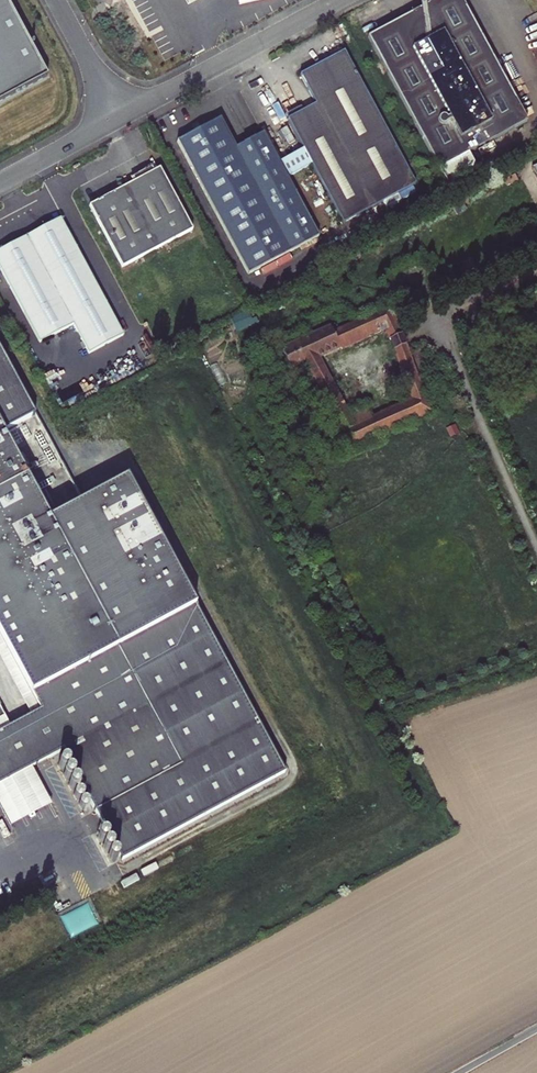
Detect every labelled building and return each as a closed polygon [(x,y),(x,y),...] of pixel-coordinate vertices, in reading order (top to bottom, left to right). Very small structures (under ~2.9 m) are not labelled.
[(46,79),(5,0),(0,0),(0,103),(46,79)] [(438,170),(527,122),(460,0),(436,0),(367,38),(438,170)] [(302,149),(290,156),(299,172),(311,166),(342,224),(414,184),(344,52),(299,76),(315,105),(302,111),(287,119),(286,120),(302,149)] [(285,115),(287,119),(302,111),(300,107),(285,115)] [(287,179),(299,172),(290,156),(278,162),(263,133),(234,147),(219,118),(175,142),(246,275),(317,237),(287,179)] [(159,169),(88,207),(121,268),(192,229),(159,169)] [(0,251),(0,272),(39,343),(72,325),(88,354),(122,336),(59,219),(0,251)] [(391,306),(363,318),(331,331),(330,327),(280,348),(284,358),(278,361),(283,371),(290,368),(290,370),(303,364),(305,368),(321,398),(318,399),(338,435),(333,437),(340,451),(429,411),(405,345),(393,350),(408,393),(399,397),(403,404),(368,420),(354,427),(348,416),(318,358),(381,328),(383,331),(386,329),(390,340),(402,336),(391,306)] [(390,340),(393,350),(405,345),(402,336),(390,340)] [(2,509),(16,502),(25,491),(25,472),(2,431),(34,413),(0,349),(0,505),(2,509)] [(292,374),(305,368),(303,364),(290,370),(292,374)] [(363,409),(348,416),(354,427),(368,420),(363,409)] [(25,472),(25,491),(16,502),(2,509),(0,510),(0,523),(40,502),(25,472)] [(30,766),(62,749),(125,865),(289,777),(128,478),(50,519),(40,502),(0,523),(0,636),(38,708),(0,729),(0,783),(30,766)] [(11,825),(51,803),(30,766),(0,783),(0,804),(11,825)]
